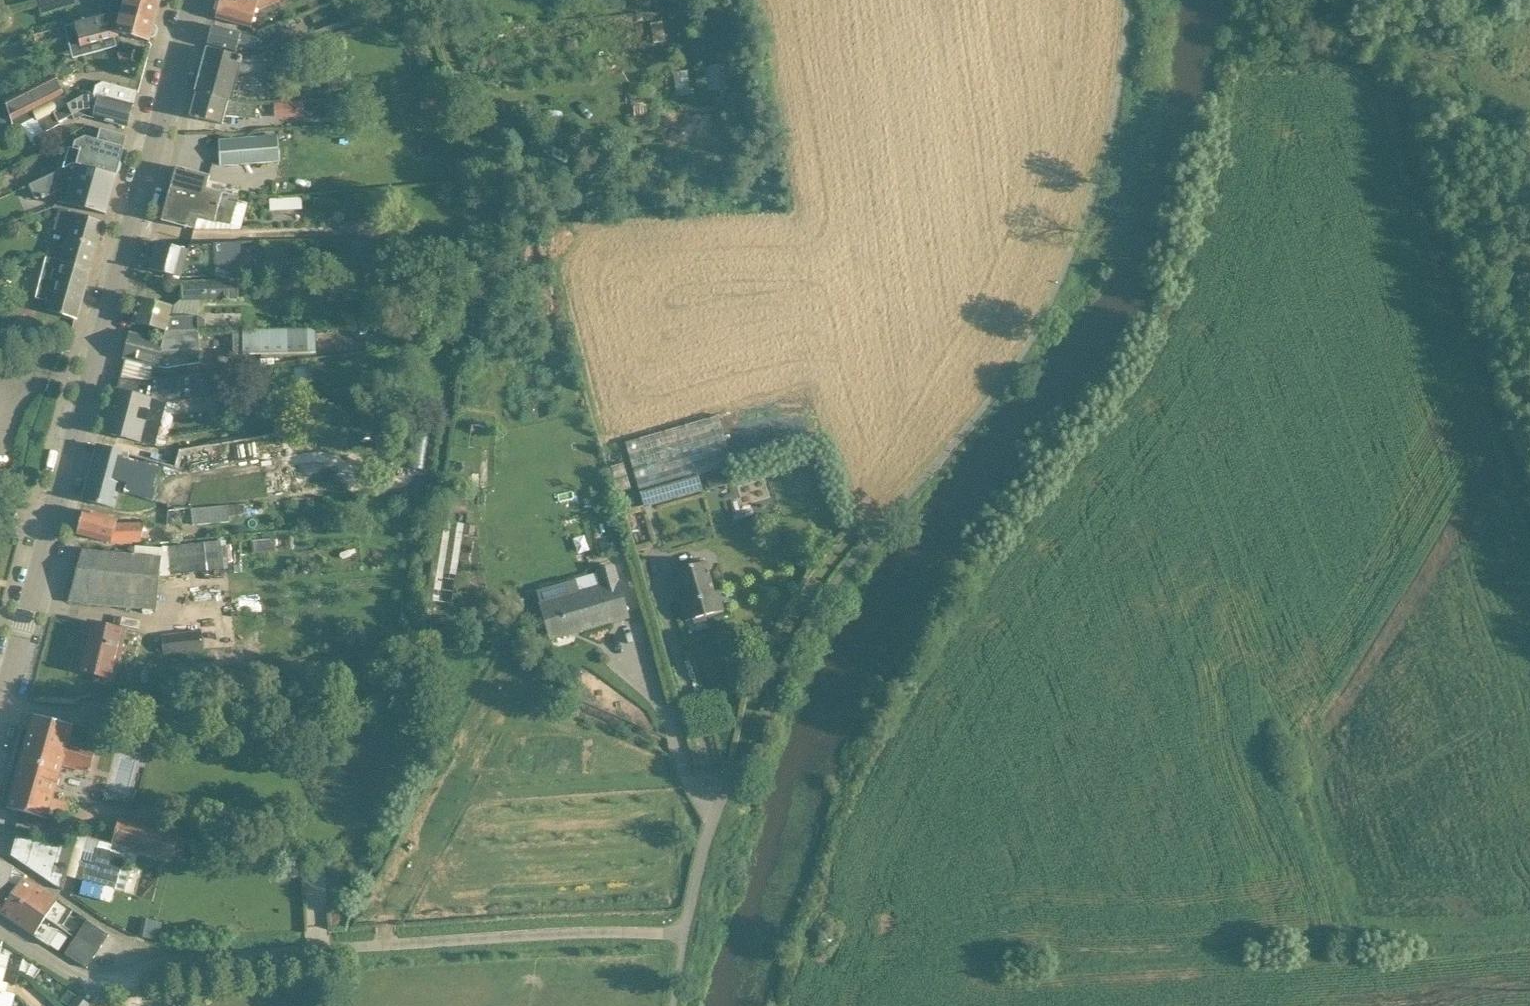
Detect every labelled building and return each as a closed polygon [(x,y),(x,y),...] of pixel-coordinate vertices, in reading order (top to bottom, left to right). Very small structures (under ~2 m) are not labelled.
[(159,20),(164,0),(127,0),(124,9),(159,20)] [(252,29),(259,3),(250,0),(221,0),(216,19),(252,29)] [(117,33),(151,43),(159,20),(124,9),(117,33)] [(209,49),(242,58),(249,35),(215,26),(209,49)] [(209,49),(197,92),(231,101),(242,58),(209,49)] [(9,81),(18,102),(72,77),(62,56),(9,81)] [(78,92),(102,82),(96,69),(73,79),(78,92)] [(279,86),(279,101),(309,101),(309,85),(279,86)] [(48,108),(74,101),(71,86),(26,98),(33,124),(51,120),(48,108)] [(191,116),(224,125),(231,101),(197,92),(191,116)] [(94,120),(127,129),(133,108),(100,99),(94,120)] [(223,149),(284,148),(284,128),(223,129),(223,149)] [(84,138),(76,165),(118,177),(125,150),(84,138)] [(65,204),(107,216),(118,177),(76,165),(65,204)] [(170,196),(219,211),(224,194),(206,189),(210,177),(178,168),(170,196)] [(219,211),(170,196),(162,221),(197,232),(200,220),(215,224),(219,211)] [(60,211),(48,256),(94,268),(106,223),(60,211)] [(149,273),(184,281),(191,252),(156,244),(149,273)] [(34,309),(80,321),(94,268),(48,256),(34,309)] [(362,284),(365,271),(350,268),(347,281),(362,284)] [(137,324),(168,332),(174,308),(143,300),(137,324)] [(324,358),(321,327),(231,334),(233,365),(324,358)] [(124,361),(159,370),(166,344),(130,335),(124,361)] [(106,434),(141,443),(152,400),(117,391),(106,434)] [(647,488),(711,475),(705,448),(735,442),(726,401),(633,420),(647,488)] [(81,512),(114,520),(131,454),(98,445),(81,512)] [(728,446),(707,453),(713,470),(734,462),(728,446)] [(196,505),(248,504),(248,488),(196,489),(196,505)] [(114,520),(81,512),(76,536),(109,544),(142,546),(145,523),(114,520)] [(168,554),(230,555),(230,527),(169,526),(168,554)] [(673,573),(686,620),(721,610),(709,564),(673,573)] [(552,640),(632,618),(619,571),(539,592),(552,640)] [(211,642),(210,617),(167,618),(168,643),(211,642)] [(76,672),(115,681),(127,631),(88,622),(76,672)] [(8,810),(49,820),(63,767),(92,774),(100,745),(72,737),(75,727),(33,715),(8,810)] [(171,864),(179,838),(122,822),(115,848),(171,864)] [(65,890),(74,847),(17,833),(11,855),(65,890)] [(311,853),(312,864),(328,863),(327,853),(311,853)] [(5,909),(15,868),(0,864),(0,908),(5,909)]
